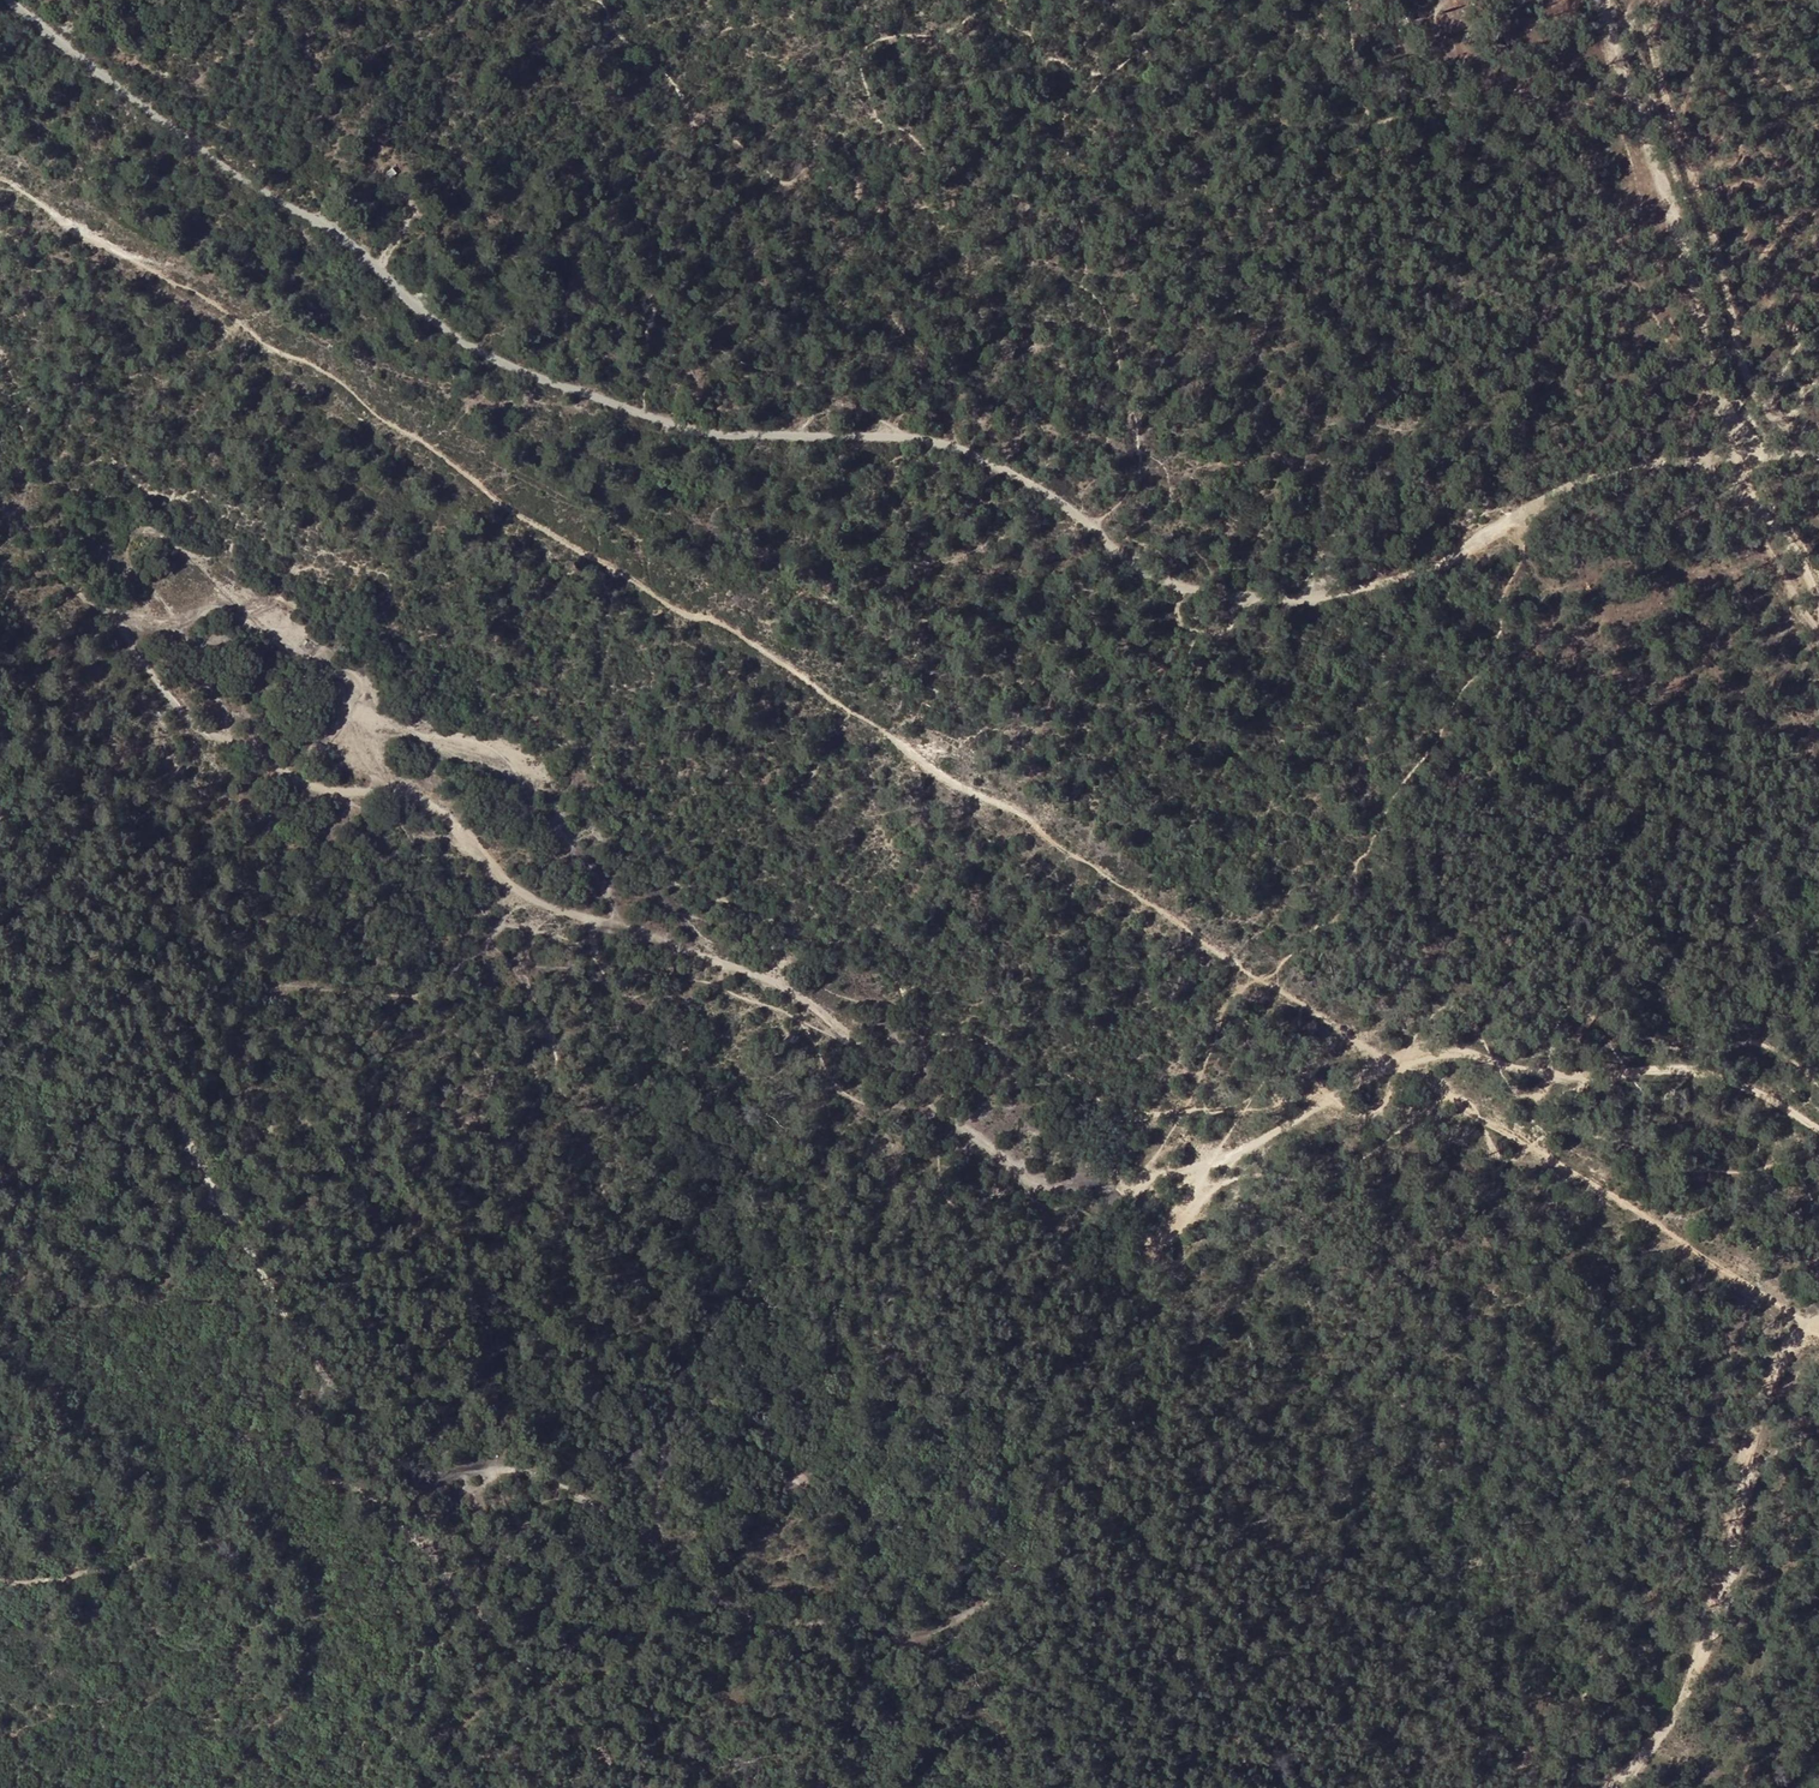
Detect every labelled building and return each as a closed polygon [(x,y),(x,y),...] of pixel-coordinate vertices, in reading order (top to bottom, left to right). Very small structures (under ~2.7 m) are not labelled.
[(1510,0),(1495,0),(1494,1),(1508,17),(1517,9),(1510,0)] [(1517,9),(1526,2),(1525,0),(1510,0),(1517,9)]
